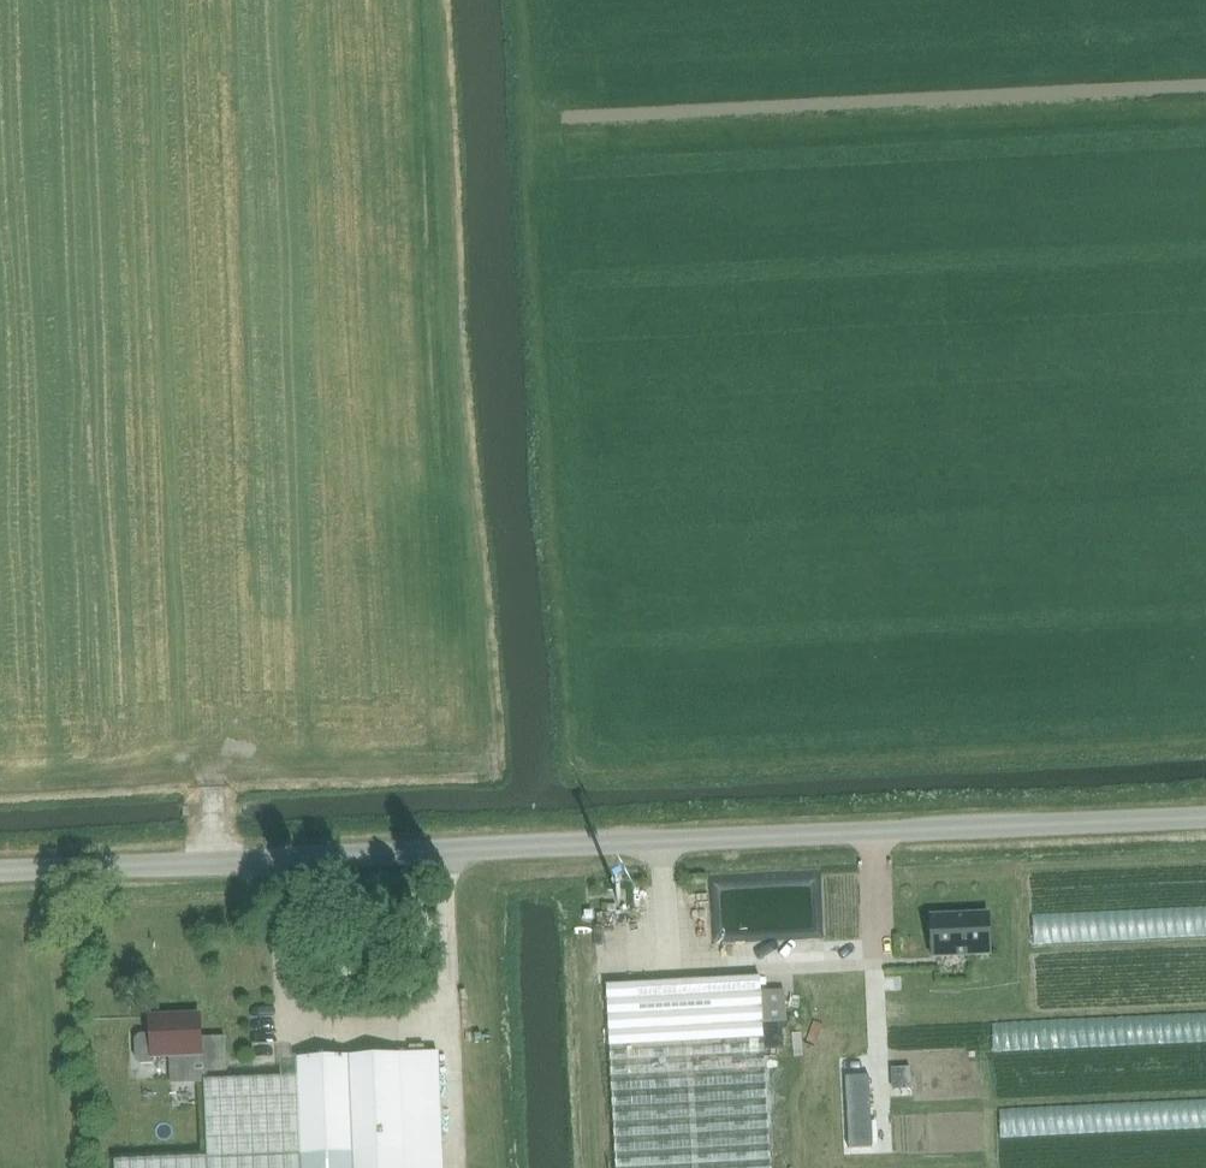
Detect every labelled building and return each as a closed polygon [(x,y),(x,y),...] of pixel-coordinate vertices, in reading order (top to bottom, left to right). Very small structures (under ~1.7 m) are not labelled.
[(988,914),(931,917),(933,958),(990,955),(988,914)] [(760,977),(607,985),(616,1167),(771,1167),(760,977)] [(150,1017),(151,1035),(139,1035),(135,1040),(136,1060),(141,1065),(155,1064),(154,1057),(207,1055),(207,1072),(227,1071),(225,1037),(201,1038),(200,1015),(150,1017)] [(303,1167),(443,1167),(438,1054),(298,1059),(299,1077),(303,1167)] [(893,1085),(911,1084),(910,1068),(893,1069),(893,1085)] [(299,1077),(204,1081),(208,1158),(115,1161),(115,1167),(303,1167),(299,1077)] [(870,1089),(849,1091),(853,1146),(874,1145),(870,1089)]
